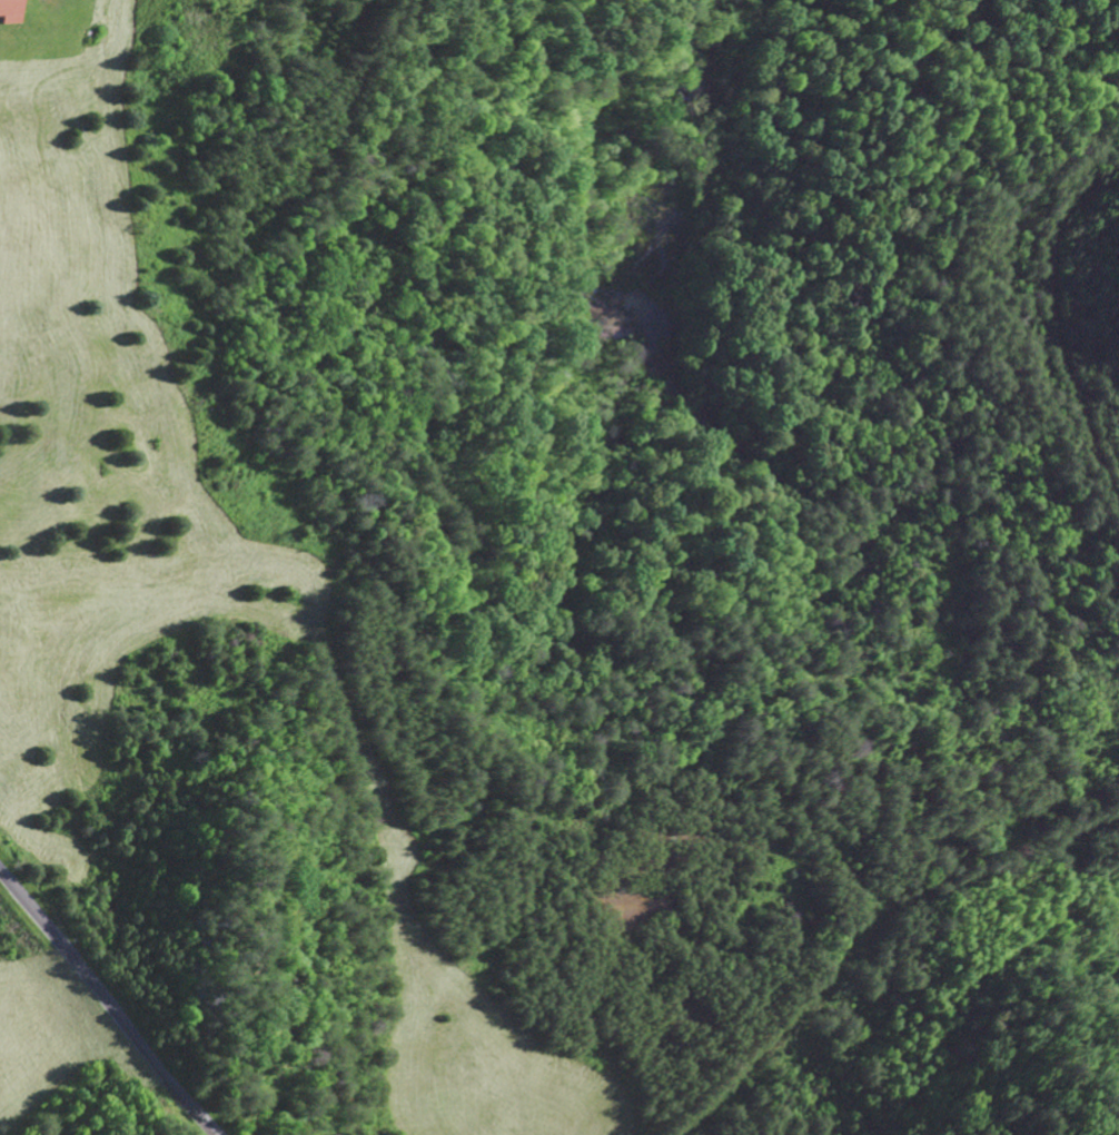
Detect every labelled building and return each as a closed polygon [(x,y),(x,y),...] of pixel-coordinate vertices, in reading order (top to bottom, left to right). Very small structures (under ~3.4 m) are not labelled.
[(19,23),(19,13),(23,13),(22,0),(0,0),(0,23),(19,23)]
